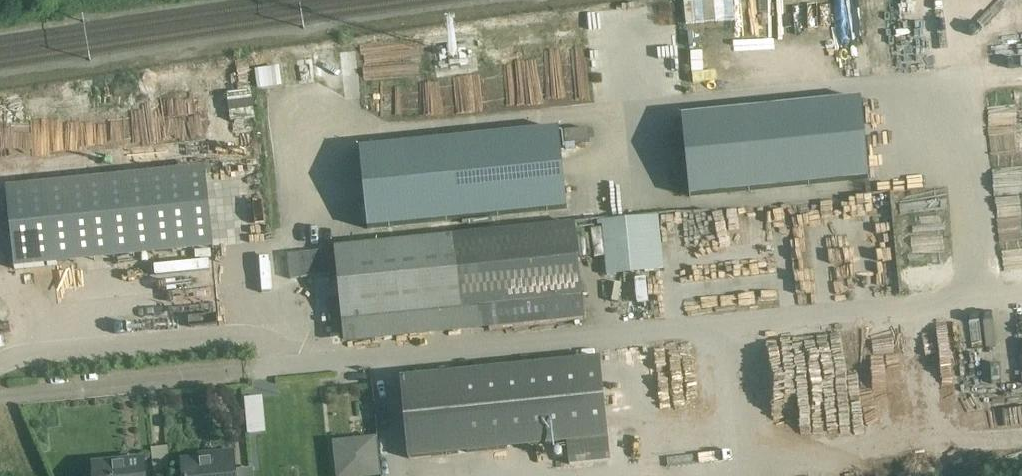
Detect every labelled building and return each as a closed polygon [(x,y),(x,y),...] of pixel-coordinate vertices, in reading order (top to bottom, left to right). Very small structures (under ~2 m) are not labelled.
[(857,98),(678,116),(686,196),(865,178),(857,98)] [(210,104),(209,127),(233,128),(234,105),(210,104)] [(140,122),(139,112),(98,114),(99,124),(140,122)] [(567,209),(559,128),(360,149),(368,229),(567,209)] [(590,142),(589,129),(563,131),(564,145),(590,142)] [(14,269),(54,265),(46,185),(6,189),(14,269)] [(575,223),(334,248),(335,262),(336,274),(341,323),(344,346),(585,321),(575,223)] [(290,280),(336,274),(335,262),(334,250),(288,255),(290,280)] [(642,271),(643,293),(661,292),(660,270),(642,271)] [(341,322),(339,299),(328,300),(331,324),(341,323),(341,322)] [(609,461),(599,358),(399,378),(407,459),(567,444),(569,465),(609,461)] [(332,442),(336,475),(380,475),(376,438),(332,442)] [(232,454),(193,458),(193,461),(183,461),(185,475),(233,475),(232,454)] [(94,475),(145,475),(143,460),(93,465),(94,475)]
